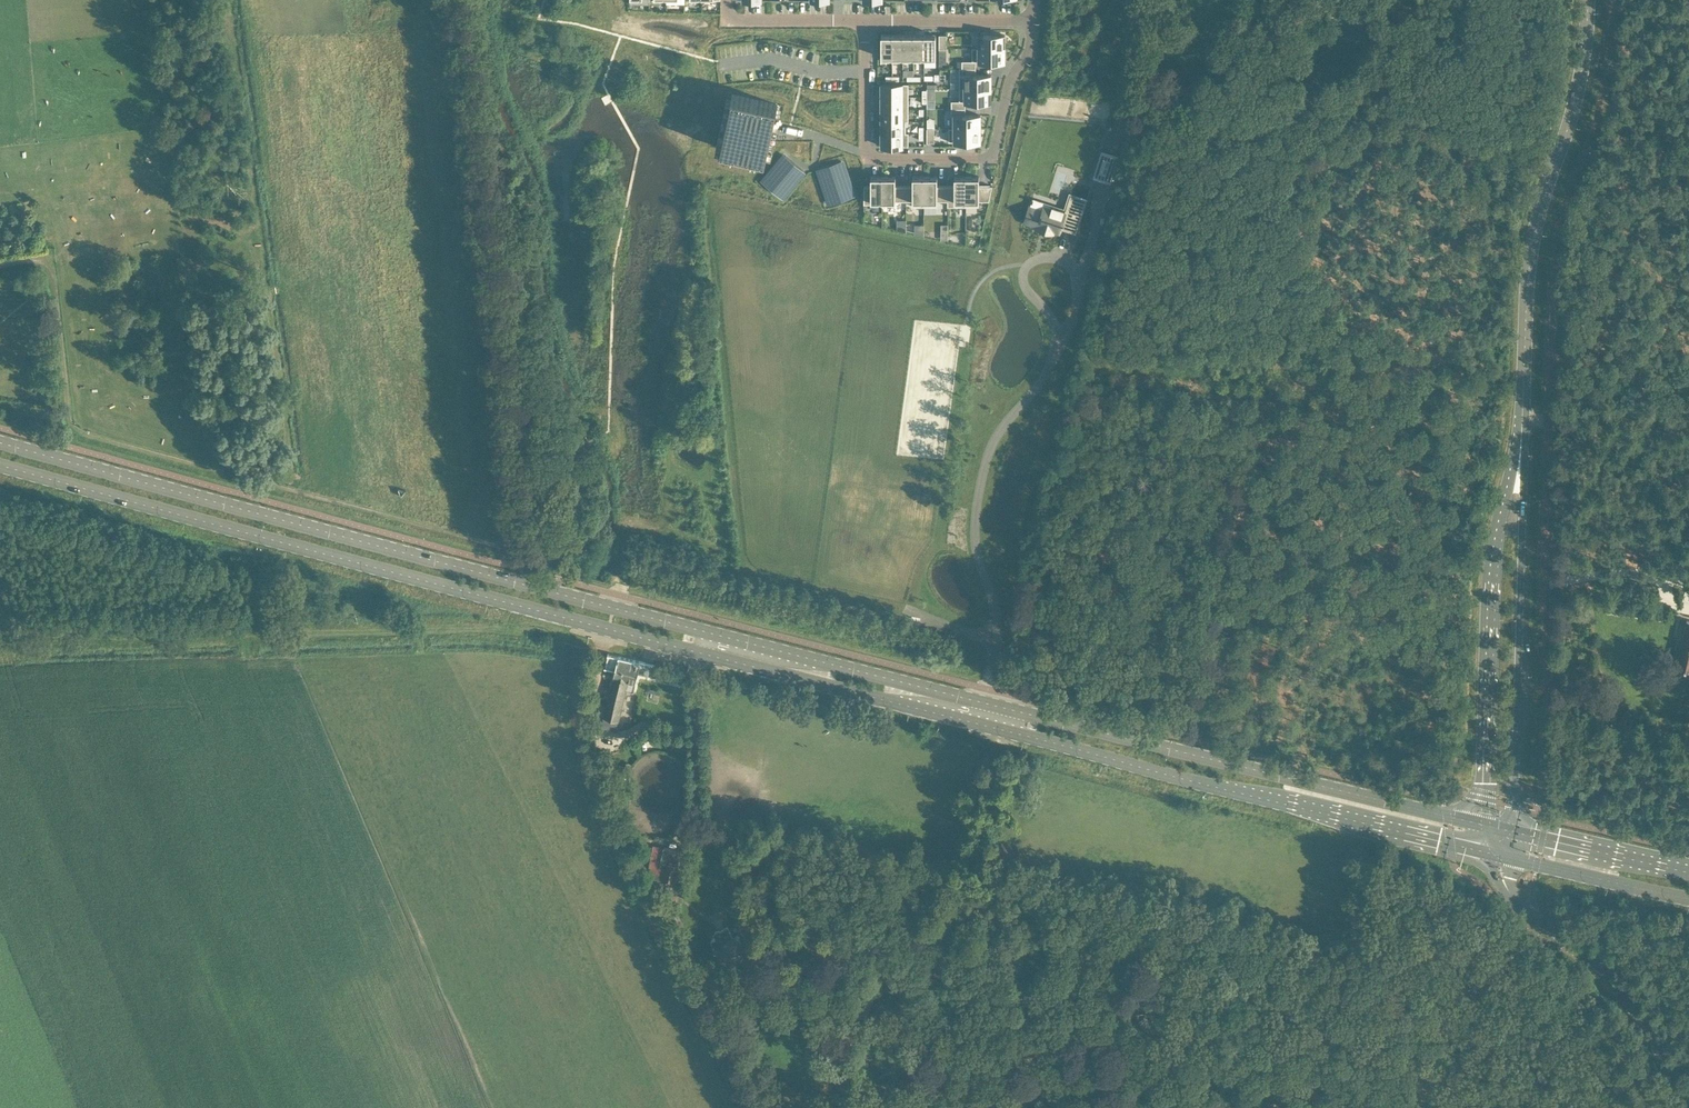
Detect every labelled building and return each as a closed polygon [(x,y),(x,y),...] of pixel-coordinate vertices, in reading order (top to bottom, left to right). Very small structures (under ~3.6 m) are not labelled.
[(1313,14),(1335,5),(1333,1),(1328,3),(1326,0),(1320,0),(1309,5),(1313,14)] [(893,60),(893,35),(881,35),(881,60),(893,60)] [(903,35),(893,35),(893,60),(903,60),(903,35)] [(914,35),(903,35),(903,60),(914,60),(914,35)] [(914,60),(925,60),(925,35),(914,35),(914,60)] [(936,35),(925,35),(925,60),(925,66),(936,66),(936,35)] [(979,35),(979,47),(979,48),(1005,48),(1005,35),(979,35)] [(979,48),(979,47),(972,47),(972,60),(962,60),(962,67),(962,68),(976,68),(976,61),(1005,61),(1005,48),(979,48)] [(976,75),(976,68),(962,68),(962,67),(959,67),(959,88),(991,88),(991,75),(976,75)] [(881,96),(909,96),(909,83),(881,83),(881,96)] [(952,108),(966,108),(966,101),(991,101),(991,88),(959,88),(959,101),(952,100),(952,108)] [(720,148),(766,158),(778,104),(732,94),(720,148)] [(881,96),(881,108),(909,108),(909,96),(881,96)] [(1134,107),(1117,101),(1114,110),(1131,116),(1134,107)] [(906,121),(909,121),(909,108),(881,108),(881,121),(906,121)] [(966,115),(966,108),(952,108),(952,115),(954,115),(954,127),(954,128),(981,128),(981,115),(966,115)] [(881,121),(881,133),(906,133),(906,132),(906,121),(881,121)] [(981,141),(981,128),(954,128),(954,127),(949,127),(949,141),(981,141)] [(909,132),(906,132),(906,133),(881,133),(881,146),(909,146),(909,132)] [(1102,150),(1093,177),(1110,182),(1111,180),(1114,181),(1116,176),(1113,175),(1119,156),(1102,150)] [(763,182),(781,197),(804,170),(786,155),(763,182)] [(831,204),(853,196),(841,161),(819,168),(831,204)] [(864,204),(882,204),(882,176),(877,176),(871,176),(871,186),(865,186),(864,186),(864,204)] [(896,176),(882,176),(882,204),(896,204),(896,201),(906,201),(906,186),(896,186),(896,176)] [(924,206),(924,176),(913,176),(913,186),(906,186),(906,201),(913,201),(913,206),(924,206)] [(937,176),(924,176),(924,206),(937,206),(938,201),(948,201),(948,195),(948,186),(937,186),(937,176)] [(948,206),(966,206),(966,176),(955,176),(955,186),(948,186),(948,195),(948,201),(948,206)] [(979,176),(966,176),(966,206),(979,206),(979,201),(988,201),(989,201),(993,186),(990,186),(979,186),(979,176)] [(1027,216),(1026,221),(1031,222),(1031,223),(1038,225),(1037,227),(1053,232),(1053,230),(1058,231),(1059,231),(1060,227),(1077,232),(1076,233),(1077,233),(1077,232),(1084,211),(1084,210),(1087,203),(1086,203),(1088,198),(1087,198),(1071,193),(1070,193),(1065,209),(1045,202),(1042,209),(1030,206),(1029,210),(1027,216)] [(39,284),(22,285),(23,293),(39,291),(39,284)] [(1676,667),(1688,670),(1688,621),(1687,620),(1687,621),(1681,648),(1676,667)] [(605,667),(615,670),(605,717),(606,717),(605,724),(618,727),(620,721),(627,689),(634,691),(641,661),(608,654),(607,657),(605,667)] [(659,668),(657,680),(668,682),(671,671),(659,668)] [(660,701),(661,690),(650,689),(649,700),(660,701)] [(607,761),(597,764),(601,777),(610,775),(607,761)] [(626,762),(622,771),(627,774),(632,765),(626,762)] [(655,845),(648,876),(675,882),(682,851),(655,845)] [(712,939),(716,948),(718,947),(721,956),(727,954),(728,955),(728,956),(729,957),(730,957),(731,957),(732,957),(733,957),(734,957),(735,956),(735,955),(742,960),(748,951),(742,947),(742,946),(742,945),(742,943),(741,942),(740,941),(740,940),(739,939),(738,938),(736,937),(734,937),(732,937),(728,926),(715,931),(717,937),(712,939)]
